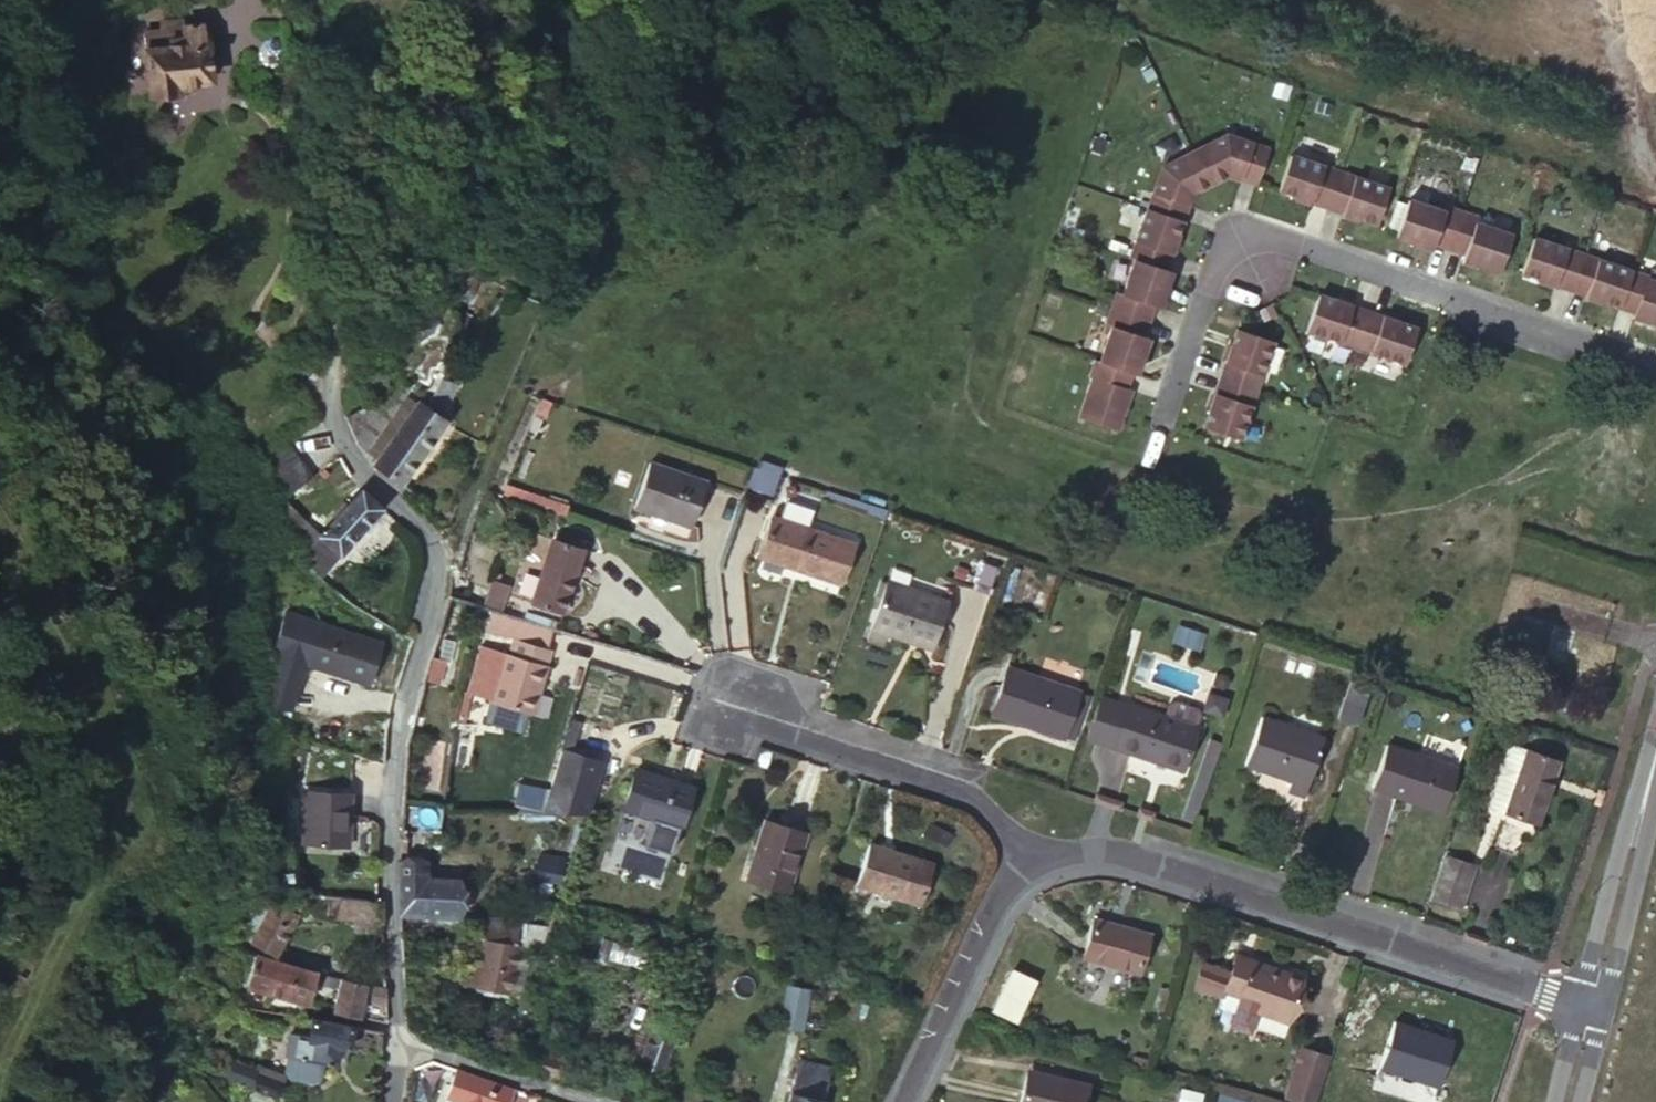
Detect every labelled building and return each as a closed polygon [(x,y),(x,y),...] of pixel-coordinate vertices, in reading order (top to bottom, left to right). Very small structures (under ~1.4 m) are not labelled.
[(169,19),(149,19),(155,77),(161,76),(162,87),(189,85),(188,74),(216,73),(214,38),(220,36),(219,14),(192,17),(190,7),(168,8),(169,19)] [(1197,152),(1215,188),(1234,179),(1260,188),(1273,149),(1232,135),(1197,152)] [(1147,213),(1186,226),(1196,197),(1215,188),(1197,152),(1161,170),(1147,213)] [(1329,212),(1342,174),(1293,157),(1280,194),(1329,212)] [(1392,191),(1342,174),(1329,212),(1379,229),(1392,191)] [(1434,249),(1450,255),(1465,213),(1449,208),(1447,213),(1414,201),(1399,243),(1432,255),(1434,249)] [(1147,213),(1130,261),(1169,275),(1186,226),(1147,213)] [(1465,213),(1450,255),(1465,260),(1464,266),(1497,277),(1511,235),(1478,224),(1480,219),(1465,213)] [(1519,278),(1570,295),(1583,256),(1533,238),(1519,278)] [(1583,256),(1570,295),(1621,311),(1633,272),(1583,256)] [(1169,275),(1134,263),(1123,297),(1120,296),(1114,313),(1118,314),(1155,327),(1160,311),(1166,313),(1177,278),(1169,275)] [(1621,311),(1636,316),(1634,322),(1655,329),(1655,281),(1649,279),(1650,276),(1634,270),(1633,272),(1621,311)] [(1309,337),(1358,353),(1372,314),(1322,298),(1309,337)] [(1118,314),(1114,313),(1109,330),(1112,331),(1100,365),(1137,378),(1143,380),(1155,344),(1150,342),(1155,327),(1118,314)] [(1372,314),(1358,353),(1405,369),(1419,330),(1372,314)] [(1225,383),(1264,395),(1279,346),(1240,334),(1225,383)] [(391,482),(436,417),(425,410),(392,388),(410,362),(391,347),(343,414),(349,429),(352,433),(375,450),(369,460),(391,482)] [(1100,365),(1096,365),(1090,382),(1094,384),(1081,423),(1124,438),(1137,396),(1132,394),(1137,378),(1100,365)] [(1264,395),(1225,383),(1207,433),(1247,445),(1264,395)] [(310,473),(291,444),(268,461),(290,489),(310,473)] [(745,487),(771,496),(781,466),(755,457),(745,487)] [(706,481),(647,462),(632,507),(690,524),(706,481)] [(321,525),(291,496),(286,501),(281,519),(305,553),(304,569),(317,578),(333,563),(387,509),(363,484),(321,525)] [(852,538),(771,511),(756,552),(838,579),(852,538)] [(579,549),(549,539),(529,598),(558,608),(579,549)] [(1004,566),(984,560),(973,592),(993,598),(1004,566)] [(333,563),(317,578),(338,593),(350,581),(333,563)] [(871,627),(866,640),(886,646),(891,633),(933,646),(948,599),(885,579),(871,627)] [(495,607),(500,609),(506,590),(484,583),(479,601),(495,607)] [(557,627),(522,616),(500,609),(495,607),(489,626),(516,635),(550,647),(557,627)] [(317,624),(309,671),(377,682),(385,635),(317,624)] [(1179,625),(1174,639),(1196,647),(1201,632),(1179,625)] [(533,682),(539,683),(550,647),(516,635),(511,650),(505,648),(488,696),(524,707),(533,682)] [(1352,673),(1339,713),(1358,719),(1371,679),(1352,673)] [(1077,698),(1005,675),(991,720),(1062,744),(1077,698)] [(1096,708),(1082,750),(1113,760),(1127,718),(1096,708)] [(1167,728),(1198,739),(1202,727),(1199,722),(1176,714),(1171,717),(1167,728)] [(1127,718),(1113,760),(1185,784),(1200,739),(1198,739),(1167,728),(1128,716),(1127,718)] [(1328,743),(1263,722),(1247,768),(1285,781),(1282,790),(1309,799),(1328,743)] [(1462,760),(1390,736),(1375,781),(1447,805),(1462,760)] [(1512,809),(1533,746),(1515,748),(1498,798),(1512,809)] [(1564,756),(1533,746),(1512,809),(1544,820),(1564,756)] [(545,811),(572,819),(580,792),(595,796),(605,760),(563,748),(545,811)] [(693,795),(641,775),(627,814),(680,834),(693,795)] [(347,790),(302,790),(301,844),(345,844),(347,790)] [(802,847),(764,833),(743,888),(781,903),(802,847)] [(550,916),(553,903),(562,849),(538,845),(526,912),(550,916)] [(928,871),(868,849),(852,888),(913,911),(928,871)] [(419,855),(402,855),(402,874),(419,873),(419,855)] [(1480,865),(1452,856),(1438,901),(1466,910),(1480,865)] [(402,874),(404,899),(456,897),(456,872),(419,873),(402,874)] [(299,912),(251,892),(234,929),(281,950),(299,912)] [(378,898),(358,898),(337,897),(337,921),(386,922),(386,899),(378,898)] [(473,910),(468,939),(518,947),(523,917),(473,910)] [(548,920),(523,917),(518,947),(542,951),(548,920)] [(1134,947),(1080,929),(1068,966),(1122,983),(1134,947)] [(468,939),(463,938),(460,959),(481,963),(477,984),(508,991),(518,947),(468,939)] [(315,968),(258,957),(251,992),(307,1003),(315,968)] [(1014,968),(995,1007),(1018,1018),(1036,978),(1014,968)] [(1282,1034),(1295,993),(1229,971),(1224,988),(1197,979),(1190,1000),(1217,1009),(1218,1006),(1251,1017),(1249,1023),(1282,1034)] [(389,1001),(389,982),(345,975),(337,1009),(358,1014),(361,996),(389,1001)] [(789,982),(780,1021),(799,1026),(808,987),(789,982)] [(674,1025),(648,1018),(633,1068),(660,1075),(674,1025)] [(382,1053),(386,1033),(311,1021),(308,1037),(300,1034),(296,1054),(297,1054),(331,1059),(344,1062),(347,1048),(382,1053)] [(1444,1054),(1385,1034),(1369,1080),(1429,1099),(1444,1054)] [(331,1059),(297,1054),(294,1069),(299,1076),(321,1081),(329,1075),(331,1059)] [(1320,1075),(1289,1065),(1276,1101),(1311,1101),(1320,1075)] [(287,1083),(257,1070),(255,1074),(239,1067),(232,1083),(252,1093),(247,1101),(278,1101),(287,1083)] [(1015,1067),(1005,1101),(1074,1101),(1081,1083),(1015,1067)] [(460,1068),(453,1093),(483,1101),(527,1101),(530,1089),(460,1068)] [(787,1101),(822,1101),(828,1078),(797,1069),(787,1101)]
